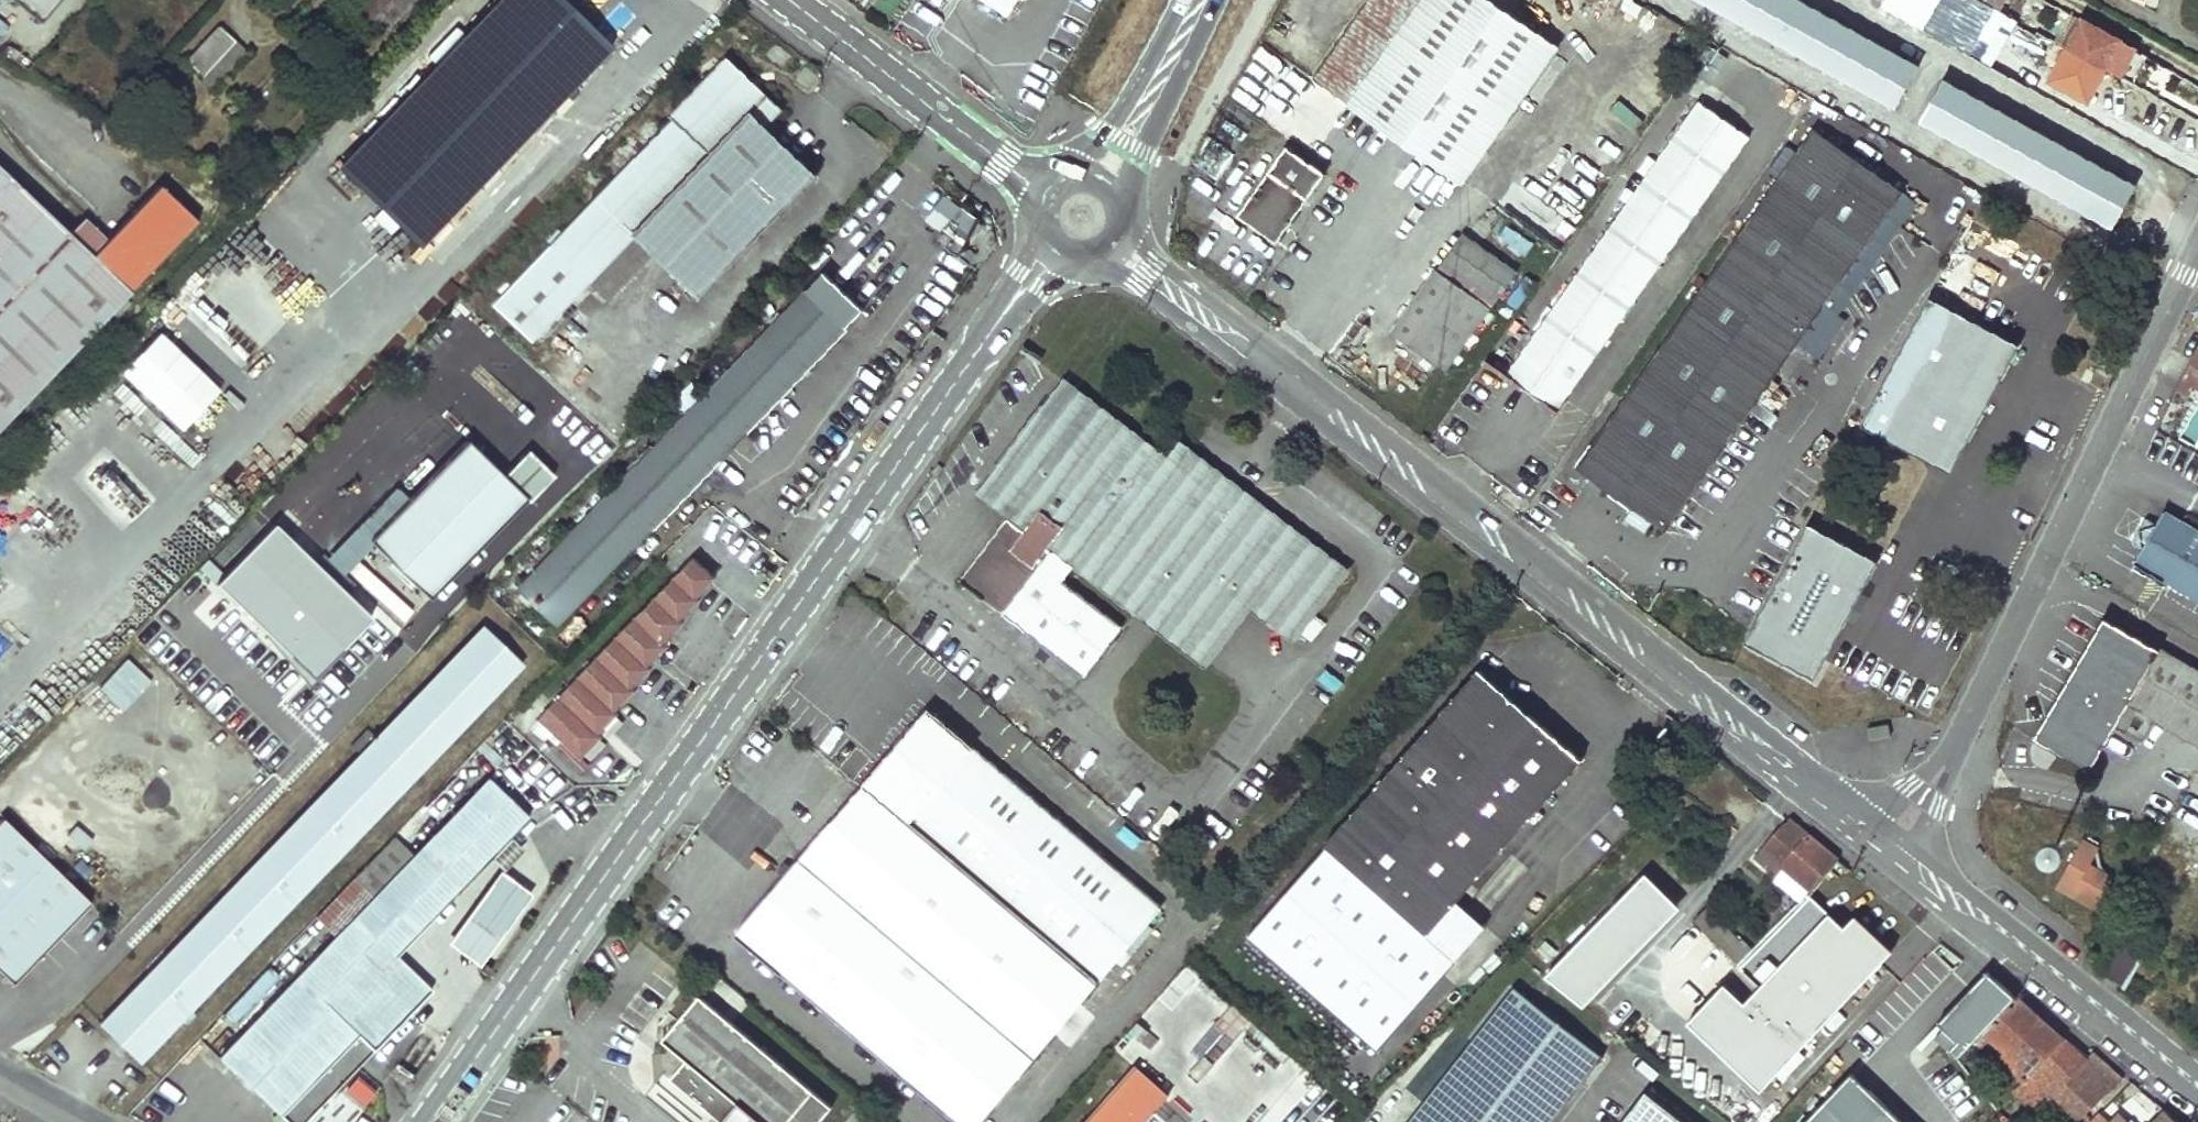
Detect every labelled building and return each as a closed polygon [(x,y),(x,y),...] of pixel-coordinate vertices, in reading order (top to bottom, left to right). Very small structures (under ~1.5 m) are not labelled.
[(333,172),(374,211),(365,221),(381,238),(391,227),(412,247),(606,49),(553,0),(473,0),(348,130),(361,143),(333,172)] [(1011,0),(993,0),(1006,8),(1011,0)] [(1316,76),(1462,182),(1558,48),(1491,0),(1372,0),(1316,76)] [(1892,104),(1916,61),(1806,0),(1707,0),(1892,104)] [(2023,24),(2026,20),(2007,9),(1990,0),(1968,0),(1961,13),(1973,20),(1972,23),(2012,43),(2016,38),(2033,48),(2041,33),(2023,24)] [(2007,9),(2012,0),(1990,0),(2007,9)] [(2117,38),(2082,19),(2069,43),(2104,62),(2117,38)] [(212,26),(179,62),(196,77),(228,41),(212,26)] [(2049,80),(2084,100),(2092,85),(2078,77),(2089,59),(2102,66),(2104,62),(2069,43),(2049,80)] [(668,122),(489,305),(529,343),(587,284),(606,302),(651,255),(695,297),(811,180),(761,132),(779,114),(722,59),(664,118),(668,122)] [(2078,77),(2092,85),(2102,66),(2089,59),(2078,77)] [(1940,74),(1917,116),(2113,226),(2136,184),(1940,74)] [(1700,100),(1507,367),(1555,403),(1747,134),(1700,100)] [(1904,192),(1813,128),(1577,466),(1668,530),(1904,192)] [(1325,171),(1287,143),(1239,211),(1277,237),(1325,171)] [(187,220),(151,183),(97,238),(82,254),(59,232),(0,175),(0,416),(187,220)] [(966,240),(980,219),(942,192),(927,212),(966,240)] [(75,216),(59,232),(82,254),(97,238),(75,216)] [(1516,265),(1465,227),(1440,260),(1491,299),(1516,265)] [(1487,302),(1435,266),(1392,327),(1443,364),(1487,302)] [(818,274),(515,587),(556,624),(592,587),(603,597),(640,557),(630,547),(764,403),(775,413),(816,371),(835,372),(876,329),(818,274)] [(2075,445),(2098,401),(1948,317),(1942,329),(1951,334),(1933,366),(1923,363),(1917,373),(1982,406),(1986,397),(2075,445)] [(176,430),(219,386),(157,326),(114,370),(176,430)] [(2190,357),(2179,379),(2197,388),(2197,361),(2190,357)] [(1067,386),(984,496),(1029,530),(1025,536),(1016,547),(1018,549),(1012,558),(1006,564),(991,553),(964,589),(1086,681),(1123,632),(1060,584),(1074,566),(1207,666),(1252,606),(1294,637),(1345,569),(1233,485),(1220,502),(1165,460),(1067,386)] [(1429,432),(1419,424),(1417,427),(1427,434),(1428,433),(1429,432)] [(179,476),(198,456),(170,430),(152,450),(179,476)] [(506,474),(469,439),(370,539),(431,597),(529,496),(531,499),(556,473),(531,449),(506,474)] [(1179,443),(1165,460),(1220,502),(1233,485),(1179,443)] [(2197,603),(2197,534),(2161,513),(2131,563),(2197,603)] [(210,581),(312,673),(370,609),(269,517),(210,581)] [(1814,680),(1876,560),(1808,524),(1745,645),(1814,680)] [(1025,536),(1012,526),(991,553),(1006,564),(1012,558),(1018,549),(1016,547),(1025,536)] [(690,559),(538,718),(580,755),(598,736),(595,733),(614,713),(610,710),(630,689),(627,686),(646,667),(643,663),(663,644),(660,642),(678,623),(675,621),(694,600),(692,598),(711,579),(690,559)] [(2102,618),(2032,737),(2086,769),(2127,700),(2197,742),(2197,674),(2102,618)] [(1721,627),(1709,621),(1702,635),(1714,641),(1721,627)] [(358,755),(99,1024),(138,1062),(520,666),(480,628),(372,740),(362,731),(348,745),(358,755)] [(1484,683),(1476,675),(1321,849),(1323,852),(1242,942),(1370,1056),(1451,966),(1423,940),(1453,906),(1577,766),(1502,699),(1484,683)] [(1484,683),(1502,699),(1508,693),(1490,676),(1484,683)] [(934,713),(868,789),(1100,986),(1167,910),(934,713)] [(214,1059),(280,1121),(300,1121),(425,992),(389,957),(523,819),(483,780),(408,858),(329,940),(214,1059)] [(740,938),(956,1121),(984,1121),(1100,986),(868,789),(740,938)] [(2051,794),(2045,826),(2066,830),(2073,798),(2051,794)] [(1788,820),(1754,859),(1775,877),(1784,867),(1810,890),(1835,861),(1788,820)] [(2,822),(0,824),(0,972),(12,984),(88,905),(2,822)] [(387,838),(308,920),(329,940),(408,858),(387,838)] [(2094,851),(2082,844),(2058,887),(2070,893),(2086,864),(2094,851)] [(1810,890),(1805,897),(1850,936),(1866,950),(1874,941),(1897,961),(1920,934),(1835,861),(1810,890)] [(2092,868),(2086,864),(2070,893),(2076,897),(2092,868)] [(1775,877),(1772,881),(1798,904),(1805,897),(1810,890),(1784,867),(1775,877)] [(2107,876),(2092,868),(2076,897),(2091,905),(2107,876)] [(526,895),(495,872),(443,945),(474,967),(526,895)] [(2070,893),(2058,887),(2055,891),(2088,910),(2091,905),(2076,897),(2070,893)] [(1798,904),(1793,910),(1839,949),(1850,936),(1805,897),(1798,904)] [(1481,932),(1453,906),(1423,940),(1451,966),(1481,932)] [(1702,908),(1691,920),(1735,967),(1750,953),(1702,908)] [(2124,942),(2105,975),(2125,988),(2144,954),(2124,942)] [(1735,967),(1733,970),(1769,1004),(1786,986),(1750,953),(1735,967)] [(1987,977),(1941,1029),(1960,1046),(1951,1056),(1958,1063),(1984,1035),(2014,1001),(1987,977)] [(1736,1009),(1720,1026),(1766,1068),(1816,1015),(1786,986),(1769,1004),(1751,1024),(1736,1009)] [(1605,1061),(1518,992),(1416,1121),(1557,1121),(1605,1061)] [(834,1109),(705,997),(666,1041),(689,1061),(673,1082),(719,1121),(823,1121),(834,1109)] [(2033,1116),(2044,1104),(2085,1063),(2029,1013),(2014,1001),(1984,1035),(2005,1054),(2000,1059),(2028,1088),(2016,1100),(2033,1116)] [(2033,1116),(2037,1120),(2048,1110),(2059,1121),(2078,1121),(2118,1084),(2091,1057),(2085,1063),(2044,1104),(2033,1116)] [(1084,1121),(1148,1121),(1171,1096),(1136,1064),(1084,1121)] [(360,1109),(374,1089),(354,1074),(339,1094),(360,1109)] [(1851,1074),(1805,1121),(1902,1121),(1851,1074)] [(2163,1112),(2153,1121),(2173,1121),(2163,1112)]
